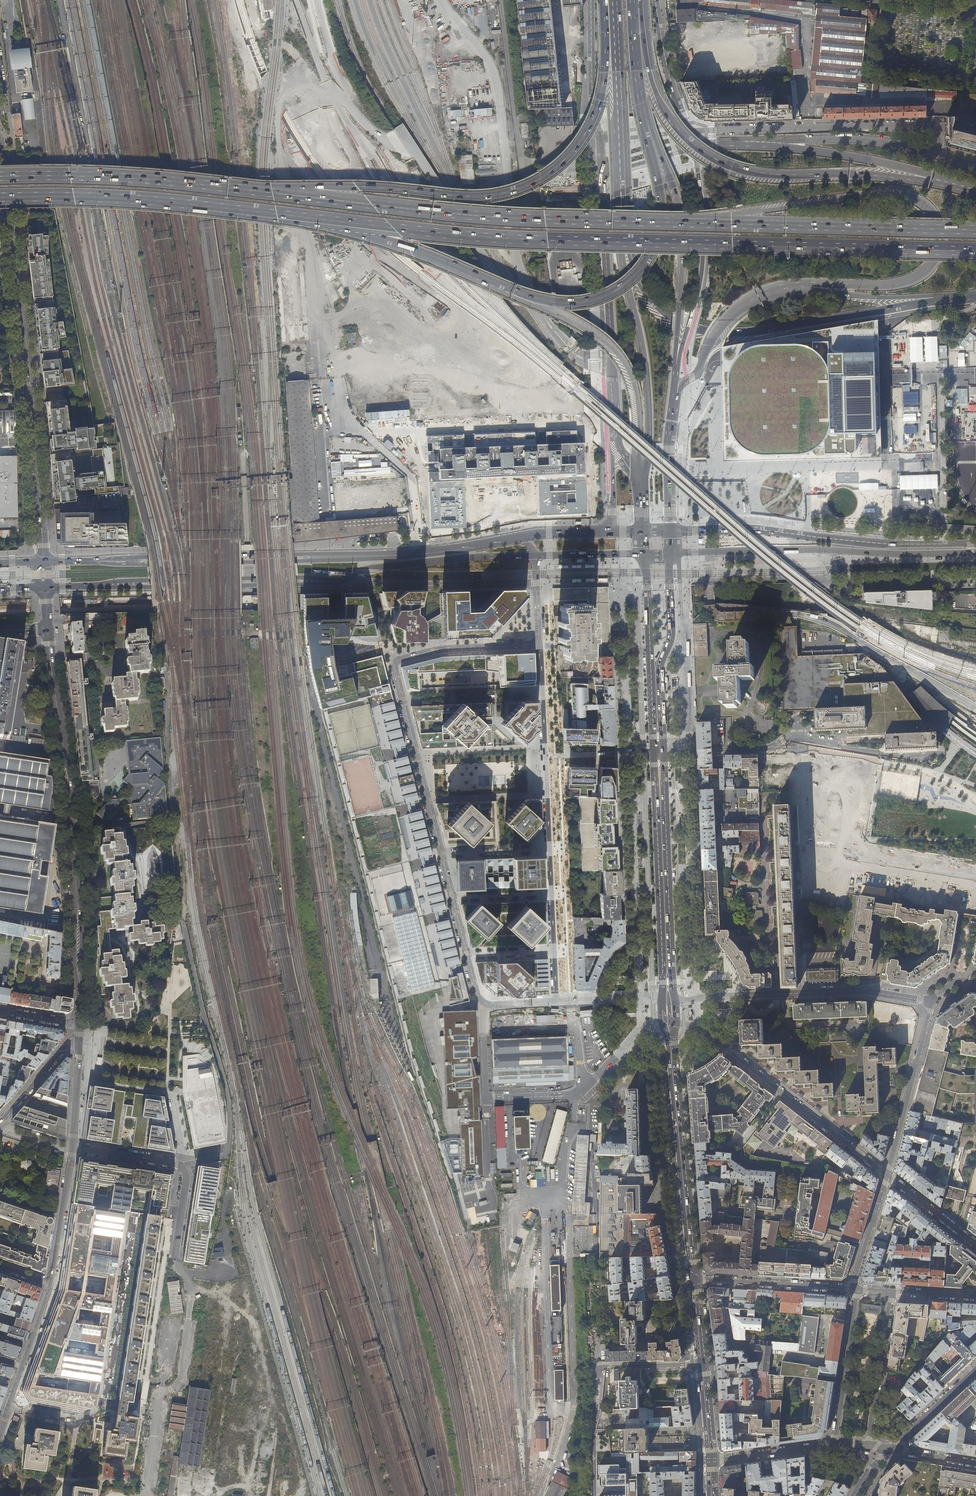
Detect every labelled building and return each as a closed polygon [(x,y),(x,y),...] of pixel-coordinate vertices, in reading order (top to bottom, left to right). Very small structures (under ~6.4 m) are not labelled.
[(265,10),(275,8),(273,0),(263,0),(265,10)] [(523,46),(522,47),(523,50),(524,60),(529,108),(545,107),(545,110),(559,110),(573,109),(572,87),(559,88),(559,84),(561,82),(562,82),(563,82),(564,82),(564,81),(565,80),(565,79),(564,79),(564,78),(563,78),(562,78),(561,78),(558,76),(556,59),(558,57),(559,57),(560,57),(561,57),(562,56),(562,55),(562,54),(561,53),(559,53),(558,53),(555,52),(554,34),(556,32),(557,32),(559,32),(560,31),(560,30),(560,29),(559,28),(558,28),(557,28),(556,28),(553,27),(551,10),(554,8),(555,8),(556,8),(557,7),(557,5),(557,4),(556,3),(555,3),(554,3),(553,4),(550,2),(550,0),(518,0),(523,46)] [(868,8),(864,8),(862,9),(861,18),(839,16),(840,5),(784,0),(702,0),(706,5),(750,9),(751,7),(772,9),(772,7),(802,11),(812,12),(812,14),(817,14),(811,78),(813,92),(860,96),(861,83),(868,8)] [(477,13),(476,7),(467,8),(468,15),(477,13)] [(677,17),(677,23),(693,23),(696,23),(696,10),(695,9),(681,10),(677,10),(677,17)] [(696,10),(696,23),(749,20),(749,17),(750,16),(696,10)] [(877,10),(870,10),(869,22),(876,23),(877,10)] [(786,34),(787,49),(799,50),(798,25),(749,17),(749,20),(750,35),(755,35),(757,35),(786,34)] [(490,42),(492,49),(501,48),(500,40),(490,42)] [(29,48),(9,51),(12,71),(31,68),(29,48)] [(803,68),(801,50),(790,51),(792,70),(803,68)] [(711,122),(715,122),(715,111),(715,106),(715,105),(707,105),(703,92),(708,91),(708,87),(702,86),(700,81),(681,82),(682,86),(685,95),(687,104),(688,106),(690,109),(693,112),(696,116),(698,117),(701,119),(704,120),(706,121),(708,122),(711,122)] [(879,85),(869,84),(867,98),(877,100),(879,85)] [(879,85),(879,96),(908,94),(909,87),(880,85),(879,85)] [(957,99),(958,92),(909,87),(908,94),(957,99)] [(723,122),(769,121),(768,100),(767,91),(757,91),(757,102),(761,102),(761,105),(758,105),(758,104),(755,104),(755,102),(743,102),(743,98),(715,99),(715,105),(715,106),(715,111),(715,122),(720,122),(720,121),(723,121),(723,122)] [(794,119),(794,118),(794,117),(793,108),(793,105),(789,105),(789,104),(773,105),(773,91),(767,91),(768,100),(769,121),(776,121),(795,120),(794,119)] [(34,99),(21,101),(24,121),(37,119),(34,99)] [(893,118),(904,118),(904,106),(881,107),(881,118),(893,118)] [(917,117),(927,117),(927,106),(904,106),(904,118),(917,117)] [(864,107),(859,107),(844,108),(844,119),(865,119),(864,107)] [(864,107),(865,119),(874,118),(881,118),(881,107),(864,107)] [(844,119),(844,108),(823,108),(823,120),(844,119)] [(468,117),(468,109),(448,109),(448,117),(468,117)] [(559,125),(575,125),(573,109),(559,110),(559,125)] [(546,126),(559,125),(559,110),(545,110),(546,126)] [(15,138),(22,137),(20,113),(12,114),(15,138)] [(955,119),(955,116),(946,117),(946,124),(946,127),(946,138),(948,138),(947,140),(951,141),(950,147),(975,154),(975,136),(953,130),(954,124),(955,119)] [(529,138),(528,123),(520,124),(522,139),(529,138)] [(410,171),(416,179),(421,176),(416,167),(410,171)] [(59,386),(59,385),(75,383),(68,350),(59,351),(58,342),(57,342),(56,338),(65,337),(63,322),(56,322),(54,307),(53,307),(52,300),(53,300),(53,296),(48,254),(48,250),(48,236),(28,236),(28,238),(26,238),(28,255),(33,255),(33,256),(32,256),(31,261),(29,261),(33,298),(41,297),(41,299),(39,299),(39,301),(34,302),(35,308),(37,328),(39,328),(39,335),(38,335),(40,354),(44,387),(59,386)] [(880,459),(881,459),(879,337),(879,329),(879,321),(721,349),(721,351),(722,363),(722,366),(723,391),(723,422),(725,462),(759,462),(789,461),(829,460),(880,459)] [(347,333),(348,343),(356,342),(355,333),(347,333)] [(922,461),(932,461),(929,334),(922,334),(923,338),(916,338),(917,373),(907,373),(907,382),(912,382),(912,391),(917,391),(917,403),(921,403),(922,461)] [(414,359),(408,383),(415,385),(421,361),(414,359)] [(308,380),(282,381),(293,524),(319,521),(308,380)] [(412,408),(429,408),(429,393),(413,392),(412,408)] [(66,400),(46,402),(48,424),(50,424),(50,431),(54,431),(52,438),(52,442),(50,443),(51,448),(52,448),(52,450),(51,450),(51,454),(52,454),(52,457),(51,457),(53,491),(54,491),(55,499),(60,498),(60,502),(75,501),(74,489),(76,488),(76,489),(81,488),(82,490),(94,489),(95,494),(120,492),(121,497),(122,496),(121,486),(107,488),(102,449),(92,450),(93,456),(91,456),(93,472),(72,474),(70,452),(72,452),(71,448),(76,448),(77,449),(96,447),(95,440),(93,441),(93,437),(94,437),(94,434),(93,428),(75,430),(75,431),(70,432),(66,400)] [(968,400),(955,400),(956,444),(969,444),(968,400)] [(18,432),(16,422),(15,410),(2,411),(0,411),(0,433),(18,433),(18,432)] [(537,516),(587,514),(585,474),(585,456),(584,442),(577,443),(577,430),(546,431),(547,444),(535,444),(535,431),(474,434),(475,447),(465,447),(465,434),(427,436),(428,463),(437,462),(438,469),(438,472),(429,472),(431,529),(466,527),(464,479),(536,476),(537,516)] [(18,518),(17,456),(0,456),(0,519),(18,518)] [(405,479),(333,483),(335,511),(349,510),(349,495),(372,494),(373,507),(407,505),(405,479)] [(123,498),(131,497),(130,487),(122,488),(123,498)] [(885,503),(885,499),(877,499),(877,508),(892,509),(892,503),(885,503)] [(56,540),(60,540),(60,513),(74,513),(74,509),(54,509),(56,540)] [(74,513),(60,513),(60,540),(67,540),(67,548),(74,548),(74,545),(87,544),(88,548),(95,548),(95,544),(116,544),(121,544),(124,544),(124,547),(129,547),(128,544),(126,522),(122,522),(121,511),(91,512),(74,513)] [(399,516),(344,520),(319,521),(293,524),(294,543),(343,537),(383,532),(401,530),(399,516)] [(588,600),(588,603),(608,603),(609,603),(609,598),(608,595),(608,592),(608,587),(581,588),(553,588),(553,601),(588,600)] [(443,591),(445,639),(452,639),(473,638),(489,637),(496,629),(525,597),(523,589),(500,590),(481,611),(466,612),(466,590),(443,591)] [(927,610),(927,591),(862,593),(862,602),(927,610)] [(412,640),(424,640),(424,627),(424,601),(426,592),(379,593),(384,610),(390,610),(391,626),(394,641),(412,640)] [(367,593),(345,593),(345,618),(328,618),(328,593),(303,594),(309,649),(320,709),(390,691),(387,678),(382,655),(352,662),(353,665),(337,668),(340,679),(337,679),(330,643),(347,642),(349,636),(378,636),(367,593)] [(608,603),(588,603),(587,604),(587,603),(578,603),(579,605),(572,605),(572,603),(564,604),(564,606),(560,606),(560,611),(561,611),(562,622),(558,622),(558,627),(562,627),(562,629),(564,629),(564,634),(562,634),(562,637),(559,637),(559,642),(562,642),(563,645),(560,646),(557,646),(557,647),(560,677),(570,677),(573,677),(572,671),(570,672),(570,670),(569,668),(569,667),(569,666),(570,665),(570,663),(570,662),(568,661),(568,659),(574,659),(574,657),(577,657),(580,657),(580,659),(589,658),(589,655),(591,655),(590,647),(600,646),(600,650),(601,657),(610,656),(610,649),(610,648),(610,646),(609,629),(608,603)] [(70,625),(73,654),(83,653),(82,647),(83,647),(82,641),(85,641),(84,635),(82,635),(82,631),(81,631),(80,624),(74,625),(70,625)] [(693,640),(694,658),(709,657),(708,647),(707,624),(693,624),(693,640)] [(886,736),(887,751),(938,749),(937,733),(927,734),(927,726),(884,668),(863,654),(798,657),(797,627),(789,627),(779,628),(783,711),(790,711),(794,711),(800,711),(815,710),(816,731),(846,730),(846,737),(886,736)] [(102,718),(104,733),(113,732),(113,729),(127,727),(124,701),(137,700),(137,696),(136,681),(135,681),(135,674),(148,673),(148,665),(149,665),(148,653),(146,654),(144,632),(134,632),(135,636),(126,637),(127,641),(126,641),(126,648),(126,656),(127,667),(128,675),(125,675),(125,678),(112,680),(115,710),(103,710),(104,718),(102,718)] [(6,738),(9,739),(25,639),(0,635),(0,737),(6,738)] [(252,638),(252,648),(260,648),(259,637),(252,638)] [(726,704),(727,708),(737,708),(737,704),(741,704),(741,698),(740,679),(742,679),(742,680),(754,680),(754,677),(754,667),(752,667),(750,667),(749,650),(749,644),(745,644),(745,640),(734,641),(734,644),(730,644),(731,655),(732,669),(729,669),(729,668),(717,669),(718,681),(721,681),(722,686),(721,686),(721,690),(721,695),(722,695),(722,696),(723,705),(726,704)] [(401,667),(407,691),(419,691),(418,672),(501,668),(502,687),(525,687),(530,687),(536,686),(535,653),(444,656),(401,667)] [(611,656),(610,656),(601,657),(599,658),(600,678),(612,678),(612,675),(611,667),(611,656)] [(82,781),(88,781),(92,780),(81,662),(82,662),(66,663),(68,675),(73,707),(78,742),(82,781)] [(589,684),(572,684),(572,718),(585,718),(585,710),(591,710),(592,710),(592,709),(592,705),(589,705),(589,684)] [(613,694),(612,685),(595,685),(597,709),(613,708),(613,694)] [(964,723),(951,713),(938,703),(919,686),(907,694),(923,715),(934,726),(945,737),(954,744),(964,752),(969,756),(975,760),(975,731),(964,723)] [(477,1009),(471,1009),(405,750),(390,691),(320,709),(408,1057),(451,1171),(460,1171),(460,1176),(482,1175),(477,1009)] [(522,701),(501,725),(523,744),(537,730),(536,710),(535,700),(526,701),(522,701)] [(493,746),(492,702),(485,703),(464,704),(456,704),(411,706),(415,724),(421,749),(457,747),(465,747),(493,746)] [(613,708),(597,709),(598,713),(601,713),(602,737),(600,738),(601,745),(612,745),(615,743),(614,724),(614,717),(613,708)] [(579,721),(572,720),(572,728),(568,728),(563,728),(563,740),(568,741),(568,743),(595,744),(596,729),(585,729),(585,721),(579,721)] [(697,724),(698,745),(712,745),(711,723),(697,724)] [(134,817),(136,819),(148,818),(149,817),(149,815),(152,815),(152,816),(153,818),(164,817),(167,814),(166,802),(165,801),(162,802),(162,796),(164,796),(165,795),(164,783),(158,778),(163,772),(162,760),(161,759),(158,759),(158,754),(160,754),(161,753),(160,741),(157,738),(145,739),(145,740),(145,742),(142,742),(142,740),(141,739),(129,741),(127,743),(128,755),(129,756),(131,756),(132,762),(129,762),(128,763),(129,774),(125,779),(125,782),(131,787),(132,799),(132,805),(134,817)] [(712,745),(698,745),(698,751),(698,755),(712,755),(712,750),(712,745)] [(0,752),(0,804),(55,812),(52,782),(49,759),(4,753),(0,752)] [(699,770),(713,769),(712,755),(698,755),(699,770)] [(724,755),(724,759),(724,768),(742,768),(742,770),(746,770),(746,768),(749,768),(749,774),(750,774),(750,785),(749,785),(749,789),(759,789),(758,769),(764,769),(764,756),(758,756),(758,755),(741,755),(724,755)] [(579,788),(579,796),(587,797),(587,788),(594,789),(595,767),(569,766),(569,788),(579,788)] [(597,783),(598,797),(613,798),(613,791),(617,791),(616,773),(616,770),(616,768),(600,767),(597,783)] [(724,771),(724,769),(718,769),(713,769),(699,770),(700,790),(709,789),(709,780),(710,780),(710,779),(709,779),(709,774),(718,774),(718,772),(720,772),(720,789),(725,789),(734,789),(734,784),(733,784),(733,780),(734,780),(734,774),(730,775),(730,771),(724,771)] [(92,780),(88,781),(89,788),(90,796),(95,800),(100,794),(98,779),(92,780)] [(943,798),(935,797),(936,788),(937,788),(937,784),(934,784),(928,792),(929,780),(925,785),(921,783),(918,787),(917,801),(921,804),(924,804),(923,807),(960,810),(960,808),(962,804),(961,804),(949,796),(949,800),(945,800),(943,798)] [(713,789),(709,789),(700,790),(701,810),(714,810),(713,789)] [(746,815),(746,818),(759,818),(759,792),(759,789),(749,789),(742,789),(739,789),(739,809),(746,809),(747,815),(746,815)] [(614,821),(613,798),(598,797),(587,797),(579,796),(582,871),(602,870),(603,893),(600,893),(601,918),(611,918),(619,919),(618,893),(621,893),(620,869),(616,869),(616,845),(612,845),(611,822),(614,821)] [(118,800),(115,797),(111,800),(97,813),(100,816),(102,816),(103,820),(112,819),(111,818),(119,810),(118,806),(118,800)] [(540,800),(525,800),(505,823),(527,843),(531,839),(541,829),(540,800)] [(467,803),(435,804),(443,838),(445,847),(449,847),(461,846),(468,846),(486,845),(495,845),(497,845),(496,802),(488,802),(471,803),(467,803)] [(798,986),(789,806),(785,807),(776,807),(776,820),(775,820),(775,827),(776,827),(777,836),(776,836),(776,843),(777,843),(778,863),(777,863),(777,871),(778,871),(779,880),(778,880),(778,887),(779,887),(780,907),(779,907),(779,914),(780,914),(781,924),(780,924),(780,931),(781,931),(784,986),(784,987),(798,986)] [(714,810),(701,810),(702,831),(715,831),(714,810)] [(0,816),(0,909),(42,915),(48,880),(39,878),(42,861),(49,862),(56,825),(0,816)] [(117,896),(128,895),(130,895),(129,889),(133,888),(132,881),(134,881),(134,874),(130,874),(129,867),(128,867),(128,863),(120,864),(120,857),(125,856),(124,842),(120,842),(119,829),(112,829),(112,832),(105,833),(105,840),(102,841),(102,848),(100,848),(101,855),(105,855),(105,862),(106,862),(107,865),(114,865),(115,871),(115,872),(111,872),(112,879),(110,879),(110,887),(114,886),(115,894),(116,894),(117,896)] [(760,855),(759,830),(722,831),(721,831),(721,837),(722,837),(724,838),(739,838),(739,845),(724,846),(723,846),(723,851),(725,851),(730,852),(730,849),(733,849),(733,852),(760,855)] [(716,851),(715,831),(702,831),(702,849),(716,851)] [(716,869),(716,851),(702,849),(703,870),(716,869)] [(482,860),(455,861),(455,874),(456,890),(466,890),(483,889),(494,889),(506,888),(513,888),(526,888),(534,887),(543,887),(543,881),(542,858),(536,858),(532,858),(512,859),(511,859),(507,859),(500,859),(498,859),(488,860),(487,860),(482,860)] [(717,869),(716,869),(703,870),(706,936),(713,935),(713,934),(715,934),(715,931),(719,931),(719,929),(721,929),(721,926),(719,926),(719,919),(722,919),(722,904),(720,904),(720,897),(732,898),(733,889),(718,887),(717,869)] [(746,893),(746,907),(750,907),(750,923),(763,923),(762,910),(756,911),(756,905),(759,905),(758,893),(746,893)] [(128,899),(128,895),(117,896),(100,898),(101,911),(101,912),(100,912),(100,916),(101,926),(97,927),(98,936),(99,948),(98,948),(97,958),(96,984),(95,991),(98,991),(98,996),(105,995),(104,991),(104,988),(114,987),(115,994),(111,994),(112,1001),(110,1002),(110,1005),(110,1009),(114,1008),(115,1015),(116,1015),(116,1019),(129,1018),(129,1010),(133,1010),(132,1003),(134,1003),(133,995),(130,996),(129,989),(128,989),(128,986),(119,986),(118,980),(124,979),(122,964),(119,964),(118,951),(110,952),(109,930),(116,929),(116,931),(123,931),(123,929),(130,928),(129,920),(133,920),(132,913),(135,913),(134,906),(130,906),(130,899),(128,899)] [(952,938),(954,927),(957,914),(955,914),(956,912),(943,910),(942,915),(933,914),(933,910),(928,909),(927,913),(923,913),(923,912),(900,907),(900,903),(896,902),(895,904),(891,903),(891,907),(872,903),(873,899),(858,896),(851,941),(856,942),(854,950),(856,950),(854,962),(848,962),(848,959),(843,959),(844,975),(845,975),(850,975),(853,975),(861,975),(866,974),(869,971),(870,965),(870,962),(871,960),(869,959),(870,953),(870,951),(868,951),(869,947),(869,944),(868,944),(866,944),(866,940),(867,937),(866,936),(866,934),(868,934),(869,934),(869,933),(869,932),(869,931),(868,931),(867,931),(867,929),(868,929),(869,925),(869,921),(870,914),(897,918),(897,920),(901,920),(901,921),(908,922),(912,923),(913,923),(919,923),(918,924),(920,924),(921,923),(925,924),(926,923),(927,921),(929,921),(930,920),(933,921),(934,919),(938,920),(939,922),(940,921),(942,923),(939,925),(937,938),(938,939),(936,953),(931,956),(930,956),(925,959),(925,961),(919,965),(918,965),(913,968),(913,970),(909,973),(906,972),(905,971),(899,970),(900,967),(899,965),(897,965),(897,961),(896,960),(891,959),(889,960),(889,962),(887,962),(886,963),(884,973),(886,973),(885,979),(887,980),(889,980),(888,983),(889,984),(896,985),(904,986),(911,987),(914,988),(915,987),(918,985),(921,983),(922,981),(939,969),(941,969),(948,964),(949,956),(952,938)] [(477,904),(460,904),(463,919),(470,947),(475,947),(483,938),(498,923),(487,913),(516,912),(524,902),(477,904)] [(544,902),(529,902),(525,906),(506,927),(516,937),(488,938),(479,947),(526,946),(546,945),(545,925),(544,902)] [(611,923),(611,918),(601,918),(572,917),(573,919),(574,943),(582,944),(602,945),(603,939),(592,939),(586,938),(586,925),(591,925),(590,924),(602,924),(602,925),(611,927),(611,923)] [(619,919),(611,918),(611,923),(611,927),(612,932),(623,933),(623,919),(619,919)] [(22,939),(22,938),(24,927),(0,922),(0,934),(22,939)] [(145,945),(145,947),(153,946),(152,942),(160,942),(159,941),(163,940),(162,927),(155,928),(154,924),(147,924),(147,922),(140,923),(140,926),(133,927),(134,934),(130,934),(131,942),(138,941),(138,945),(145,945)] [(47,924),(46,931),(61,934),(61,926),(47,924)] [(46,931),(24,927),(22,938),(27,939),(28,935),(42,938),(43,938),(44,935),(50,936),(49,946),(60,947),(61,940),(61,934),(46,931)] [(726,954),(728,957),(732,962),(736,968),(737,972),(741,982),(743,984),(743,985),(743,986),(743,987),(744,987),(745,988),(746,987),(747,987),(749,988),(771,987),(772,986),(771,974),(770,973),(765,974),(764,974),(763,974),(762,974),(761,974),(754,974),(753,975),(753,974),(752,974),(751,974),(750,970),(751,969),(749,968),(750,966),(747,959),(748,958),(746,956),(745,956),(745,955),(745,954),(744,953),(744,952),(743,951),(741,951),(732,939),(731,939),(730,938),(729,938),(730,936),(729,932),(728,931),(721,931),(721,933),(719,933),(719,931),(715,931),(715,934),(715,935),(716,936),(716,937),(715,938),(717,940),(716,941),(716,942),(716,943),(717,944),(718,944),(719,944),(720,947),(722,949),(724,951),(726,954)] [(623,933),(612,932),(610,938),(603,937),(603,939),(602,945),(610,945),(606,948),(611,952),(615,948),(619,945),(624,942),(623,933)] [(606,948),(602,945),(582,944),(574,943),(574,944),(575,989),(592,989),(594,989),(594,985),(596,980),(598,975),(600,970),(602,966),(603,965),(603,964),(605,961),(608,957),(612,953),(611,952),(606,948)] [(60,947),(49,946),(49,953),(47,953),(47,957),(48,957),(48,964),(59,965),(60,956),(60,947)] [(546,960),(474,963),(479,984),(494,998),(547,996),(546,960)] [(59,965),(48,964),(48,970),(46,970),(46,974),(47,974),(47,978),(58,978),(59,973),(59,965)] [(837,980),(836,970),(808,971),(807,972),(808,981),(809,982),(814,982),(820,982),(820,980),(824,980),(825,981),(831,981),(836,981),(837,980)] [(378,979),(371,980),(372,995),(379,994),(378,979)] [(56,990),(43,987),(42,994),(51,996),(55,997),(56,990)] [(10,1004),(12,990),(0,988),(0,1002),(10,1004)] [(19,1005),(28,1007),(30,996),(31,992),(13,988),(12,990),(10,1004),(19,1005)] [(972,993),(943,1013),(937,1018),(935,1025),(929,1049),(944,1052),(950,1030),(948,1029),(949,1027),(951,1025),(953,1028),(956,1028),(974,1015),(975,1011),(973,1009),(975,1007),(975,1008),(975,993),(972,993)] [(51,999),(30,996),(28,1007),(39,1009),(49,1011),(51,999)] [(51,996),(51,999),(49,1011),(59,1012),(68,1014),(73,1010),(73,1007),(73,1001),(64,999),(55,997),(51,996)] [(866,1015),(866,1002),(795,1004),(795,1018),(866,1015)] [(873,1002),(871,1014),(902,1019),(899,1042),(905,1043),(906,1040),(913,1041),(916,1018),(912,1017),(913,1012),(908,1011),(909,1007),(899,1005),(899,1004),(886,1002),(886,1004),(873,1002)] [(935,1025),(937,1018),(943,1013),(942,1012),(936,1017),(934,1024),(935,1025)] [(834,1097),(833,1084),(819,1084),(819,1070),(801,1071),(801,1057),(783,1057),(783,1043),(765,1044),(764,1020),(741,1021),(742,1034),(742,1045),(759,1044),(760,1059),(768,1058),(774,1058),(777,1058),(778,1072),(787,1071),(792,1071),(796,1071),(796,1085),(805,1085),(810,1084),(814,1084),(815,1098),(823,1098),(828,1098),(834,1097)] [(9,1030),(8,1035),(5,1034),(0,1060),(7,1062),(11,1063),(16,1064),(17,1060),(19,1053),(20,1050),(21,1043),(22,1037),(19,1036),(19,1032),(22,1032),(23,1031),(24,1024),(16,1023),(7,1021),(6,1029),(9,1030)] [(34,1026),(24,1024),(23,1031),(27,1032),(26,1036),(34,1038),(35,1035),(36,1035),(37,1034),(39,1034),(38,1039),(40,1040),(41,1040),(42,1035),(43,1027),(34,1026)] [(53,1029),(43,1027),(42,1035),(43,1035),(42,1036),(45,1036),(45,1035),(47,1035),(47,1036),(47,1037),(47,1039),(45,1039),(44,1040),(54,1043),(58,1044),(61,1041),(65,1037),(63,1031),(53,1029)] [(488,1037),(489,1082),(573,1079),(572,1064),(565,1064),(563,1034),(488,1037)] [(37,1054),(48,1056),(51,1052),(54,1043),(44,1040),(41,1040),(40,1040),(38,1048),(34,1047),(34,1048),(33,1053),(37,1054)] [(975,1044),(972,1042),(965,1043),(963,1041),(960,1040),(960,1048),(959,1054),(965,1055),(975,1057),(975,1044)] [(21,1043),(20,1050),(23,1050),(27,1051),(33,1053),(34,1048),(34,1047),(33,1047),(32,1046),(30,1046),(30,1044),(21,1043)] [(596,1043),(585,1047),(591,1063),(602,1059),(596,1043)] [(868,1108),(868,1114),(880,1113),(878,1062),(884,1062),(884,1066),(897,1065),(897,1048),(883,1049),(884,1051),(877,1051),(877,1047),(864,1048),(866,1098),(860,1098),(860,1095),(846,1095),(847,1112),(860,1112),(860,1108),(868,1108)] [(961,1075),(960,1075),(965,1055),(959,1054),(944,1052),(929,1049),(925,1062),(923,1072),(913,1108),(912,1111),(922,1114),(924,1114),(963,1124),(956,1148),(956,1150),(959,1150),(975,1150),(975,1123),(963,1123),(948,1119),(955,1092),(959,1093),(975,1093),(975,1075),(961,1075)] [(26,1054),(27,1051),(23,1050),(20,1053),(19,1053),(17,1060),(19,1062),(20,1061),(24,1057),(28,1059),(25,1063),(28,1065),(26,1067),(31,1069),(36,1070),(40,1065),(48,1056),(37,1054),(37,1055),(34,1058),(26,1054)] [(198,1055),(182,1057),(181,1095),(193,1150),(224,1144),(210,1068),(198,1055)] [(44,1083),(40,1088),(68,1096),(68,1092),(69,1072),(70,1059),(66,1057),(62,1062),(53,1073),(44,1083)] [(735,1129),(743,1136),(743,1135),(750,1127),(747,1124),(767,1099),(770,1101),(774,1096),(767,1090),(767,1091),(766,1091),(766,1090),(766,1089),(762,1086),(753,1079),(724,1057),(722,1057),(720,1057),(716,1061),(711,1065),(707,1067),(706,1068),(702,1070),(698,1072),(696,1072),(693,1073),(692,1075),(690,1077),(691,1086),(692,1106),(693,1118),(694,1133),(710,1134),(709,1133),(707,1131),(708,1129),(711,1131),(735,1129)] [(11,1063),(7,1062),(5,1067),(0,1065),(0,1077),(6,1079),(11,1063)] [(29,1075),(31,1069),(26,1067),(22,1066),(20,1071),(19,1070),(16,1081),(24,1084),(28,1079),(31,1075),(29,1075)] [(0,1077),(0,1101),(5,1102),(10,1086),(12,1080),(6,1079),(0,1077)] [(24,1084),(16,1081),(14,1081),(14,1084),(13,1087),(10,1086),(5,1102),(5,1103),(6,1103),(16,1092),(24,1084)] [(97,1088),(90,1086),(88,1094),(86,1112),(83,1130),(82,1139),(86,1140),(105,1143),(117,1144),(121,1116),(139,1119),(134,1147),(147,1149),(166,1152),(174,1153),(173,1145),(170,1129),(164,1128),(165,1126),(166,1121),(168,1122),(166,1110),(164,1098),(159,1097),(137,1094),(135,1107),(123,1105),(125,1092),(117,1091),(97,1088)] [(33,1096),(67,1106),(67,1101),(68,1096),(40,1088),(33,1096)] [(603,1144),(600,1155),(621,1155),(621,1153),(628,1153),(629,1155),(635,1156),(640,1156),(640,1155),(639,1089),(627,1089),(627,1100),(626,1100),(626,1105),(628,1105),(628,1123),(626,1123),(626,1127),(628,1127),(629,1144),(612,1144),(612,1142),(608,1142),(608,1144),(603,1144)] [(23,1107),(66,1121),(67,1106),(33,1096),(23,1107)] [(816,1147),(825,1155),(834,1143),(830,1140),(805,1120),(789,1108),(780,1100),(775,1106),(778,1109),(759,1133),(758,1135),(764,1140),(775,1148),(788,1132),(786,1130),(791,1124),(818,1144),(816,1147)] [(66,1121),(23,1107),(20,1111),(12,1120),(21,1123),(20,1126),(25,1128),(32,1130),(51,1136),(56,1138),(57,1135),(65,1137),(66,1129),(66,1121)] [(566,1112),(557,1109),(542,1160),(552,1163),(566,1112)] [(918,1130),(922,1114),(912,1111),(909,1111),(906,1123),(903,1134),(916,1137),(916,1135),(918,1134),(920,1135),(920,1138),(929,1141),(932,1142),(953,1147),(956,1148),(963,1124),(924,1114),(923,1121),(924,1127),(950,1134),(948,1138),(918,1130)] [(513,1115),(515,1148),(530,1147),(528,1114),(513,1115)] [(758,1135),(759,1133),(756,1131),(744,1147),(745,1156),(751,1156),(764,1140),(758,1135)] [(878,1134),(877,1141),(876,1141),(875,1141),(864,1132),(860,1144),(863,1147),(869,1151),(881,1161),(884,1160),(886,1152),(890,1137),(878,1134)] [(710,1143),(710,1134),(694,1133),(695,1144),(707,1143),(710,1143)] [(916,1137),(903,1134),(901,1144),(899,1151),(911,1154),(918,1156),(925,1158),(927,1147),(929,1141),(920,1138),(916,1137)] [(589,1136),(576,1135),(571,1212),(589,1214),(589,1202),(585,1202),(588,1150),(591,1150),(591,1143),(589,1143),(589,1136)] [(951,1153),(953,1147),(932,1142),(931,1148),(927,1147),(925,1158),(924,1160),(932,1162),(935,1151),(947,1154),(944,1164),(951,1166),(955,1154),(951,1153)] [(706,1151),(707,1150),(707,1147),(707,1143),(695,1144),(695,1148),(695,1152),(706,1151)] [(837,1175),(851,1157),(842,1149),(834,1143),(825,1155),(840,1166),(835,1173),(837,1175)] [(497,1169),(506,1168),(505,1148),(496,1148),(497,1169)] [(775,1185),(776,1172),(747,1170),(732,1159),(732,1153),(726,1153),(725,1153),(725,1156),(723,1156),(723,1153),(717,1152),(717,1155),(716,1155),(706,1154),(706,1151),(695,1152),(696,1166),(707,1165),(706,1158),(730,1160),(730,1165),(731,1171),(731,1179),(731,1184),(744,1186),(775,1189),(777,1189),(778,1189),(778,1185),(775,1185)] [(911,1154),(899,1151),(894,1171),(902,1177),(912,1185),(921,1174),(921,1171),(918,1170),(917,1171),(909,1165),(910,1164),(908,1162),(907,1162),(906,1163),(905,1162),(909,1161),(911,1154)] [(636,1174),(635,1156),(629,1155),(630,1173),(628,1173),(627,1178),(653,1178),(653,1177),(652,1175),(652,1174),(636,1174)] [(641,1156),(640,1156),(635,1156),(636,1174),(652,1174),(650,1156),(643,1156),(643,1159),(641,1159),(641,1156)] [(924,1160),(925,1158),(918,1156),(916,1167),(922,1169),(923,1166),(924,1160)] [(864,1167),(851,1157),(837,1175),(838,1175),(855,1183),(856,1182),(851,1178),(852,1177),(853,1176),(861,1182),(863,1180),(869,1171),(864,1167)] [(120,1164),(99,1161),(85,1159),(78,1158),(78,1161),(77,1168),(74,1184),(72,1204),(167,1218),(168,1213),(170,1197),(172,1183),(174,1172),(167,1171),(145,1168),(120,1164)] [(730,1165),(730,1160),(706,1158),(707,1165),(696,1166),(698,1180),(727,1184),(728,1178),(731,1179),(731,1171),(727,1170),(727,1165),(730,1165)] [(204,1265),(220,1162),(198,1167),(195,1185),(190,1213),(187,1239),(184,1257),(183,1262),(204,1265)] [(923,1166),(922,1169),(921,1171),(921,1174),(912,1185),(917,1189),(926,1196),(930,1192),(927,1190),(928,1188),(930,1189),(930,1188),(932,1189),(936,1185),(925,1177),(927,1167),(923,1166)] [(57,1189),(60,1170),(48,1168),(45,1187),(57,1189)] [(859,1186),(858,1189),(848,1223),(844,1221),(842,1230),(844,1233),(826,1229),(837,1179),(838,1175),(837,1175),(835,1173),(827,1169),(824,1182),(822,1194),(815,1225),(814,1231),(831,1235),(860,1243),(867,1220),(875,1193),(866,1189),(859,1186)] [(875,1175),(869,1171),(863,1180),(866,1182),(866,1183),(866,1184),(867,1185),(866,1189),(875,1193),(880,1179),(875,1175)] [(600,1176),(600,1184),(618,1184),(618,1186),(628,1186),(627,1179),(617,1179),(618,1175),(600,1176)] [(820,1181),(802,1179),(795,1239),(812,1241),(813,1238),(817,1239),(817,1240),(817,1241),(818,1241),(818,1242),(819,1243),(820,1244),(821,1244),(821,1242),(824,1243),(825,1243),(826,1243),(826,1242),(827,1239),(830,1239),(831,1235),(814,1231),(815,1225),(810,1224),(810,1221),(809,1220),(811,1205),(812,1205),(812,1204),(811,1204),(813,1192),(814,1191),(821,1193),(821,1194),(822,1194),(824,1182),(820,1182),(820,1181)] [(712,1204),(711,1198),(714,1198),(724,1199),(724,1202),(729,1203),(731,1184),(727,1184),(698,1180),(701,1222),(712,1221),(723,1220),(724,1216),(728,1216),(729,1209),(724,1209),(724,1212),(716,1212),(715,1204),(714,1204),(712,1204)] [(642,1214),(641,1185),(628,1186),(618,1186),(618,1184),(600,1184),(600,1258),(605,1258),(608,1258),(611,1258),(623,1258),(624,1258),(625,1245),(624,1214),(642,1214)] [(946,1187),(936,1185),(932,1189),(935,1191),(934,1192),(935,1193),(933,1195),(930,1192),(926,1196),(931,1200),(940,1207),(943,1199),(940,1198),(940,1195),(943,1196),(946,1187)] [(712,1221),(701,1222),(702,1242),(714,1241),(713,1233),(743,1236),(741,1263),(716,1261),(715,1252),(704,1253),(705,1265),(712,1272),(717,1273),(732,1274),(756,1275),(759,1275),(759,1264),(751,1264),(756,1209),(775,1211),(776,1196),(774,1196),(775,1189),(744,1186),(744,1191),(741,1191),(739,1207),(746,1208),(744,1225),(734,1224),(734,1223),(733,1223),(733,1224),(721,1223),(721,1225),(716,1225),(716,1224),(715,1225),(712,1226),(712,1221)] [(946,1187),(943,1196),(957,1200),(963,1201),(965,1194),(966,1192),(959,1190),(946,1187)] [(909,1202),(899,1194),(893,1189),(889,1190),(882,1214),(883,1215),(895,1218),(909,1202)] [(1,1259),(18,1265),(31,1269),(43,1273),(46,1271),(48,1258),(50,1245),(53,1228),(54,1219),(14,1205),(0,1201),(0,1216),(10,1220),(10,1221),(36,1229),(32,1243),(37,1244),(34,1256),(0,1244),(0,1259),(1,1259)] [(895,1218),(907,1228),(921,1211),(914,1206),(909,1202),(895,1218)] [(65,1247),(62,1265),(55,1312),(54,1322),(51,1342),(48,1360),(85,1368),(82,1394),(111,1399),(111,1395),(119,1396),(118,1400),(126,1401),(132,1402),(134,1391),(148,1393),(174,1219),(146,1215),(145,1218),(138,1217),(138,1214),(72,1204),(71,1209),(65,1247)] [(907,1228),(912,1231),(909,1238),(910,1238),(917,1239),(932,1220),(927,1216),(921,1211),(907,1228)] [(525,1225),(529,1227),(536,1214),(532,1212),(525,1225)] [(973,1212),(968,1229),(975,1235),(975,1213),(973,1212)] [(659,1214),(642,1214),(624,1214),(625,1245),(641,1245),(641,1240),(640,1240),(639,1230),(644,1229),(649,1228),(661,1225),(660,1220),(659,1214)] [(907,1228),(895,1218),(883,1215),(880,1224),(878,1230),(890,1234),(891,1234),(898,1237),(905,1238),(907,1228)] [(936,1223),(932,1220),(917,1239),(918,1239),(924,1240),(929,1233),(930,1233),(931,1233),(935,1236),(941,1227),(936,1223)] [(772,1221),(767,1246),(774,1247),(779,1222),(772,1221)] [(663,1239),(661,1225),(649,1228),(651,1237),(648,1238),(648,1241),(648,1242),(651,1241),(654,1253),(649,1254),(647,1253),(641,1253),(641,1246),(645,1245),(646,1244),(646,1242),(645,1234),(646,1234),(646,1232),(645,1233),(644,1229),(639,1230),(640,1240),(641,1240),(641,1245),(625,1245),(624,1258),(632,1257),(644,1257),(648,1257),(666,1256),(663,1239)] [(950,1234),(941,1227),(935,1236),(942,1242),(941,1243),(946,1244),(962,1246),(963,1244),(950,1234)] [(878,1230),(877,1230),(875,1236),(888,1240),(890,1234),(878,1230)] [(897,1240),(898,1237),(891,1234),(890,1236),(892,1237),(888,1250),(890,1251),(894,1252),(896,1244),(897,1240)] [(918,1239),(917,1239),(910,1238),(910,1245),(896,1244),(894,1252),(892,1263),(895,1263),(895,1258),(903,1259),(906,1257),(918,1258),(922,1260),(929,1260),(929,1265),(930,1265),(930,1259),(931,1256),(931,1246),(918,1245),(918,1239)] [(874,1239),(872,1245),(885,1250),(887,1243),(874,1239)] [(855,1247),(839,1242),(834,1258),(835,1259),(834,1259),(834,1260),(833,1264),(826,1264),(825,1280),(835,1280),(842,1281),(847,1275),(847,1274),(850,1263),(855,1249),(855,1247)] [(931,1246),(931,1256),(946,1257),(946,1247),(941,1246),(941,1243),(937,1242),(937,1246),(931,1246)] [(962,1246),(946,1244),(946,1247),(946,1257),(945,1270),(944,1287),(962,1288),(963,1284),(973,1271),(975,1272),(974,1273),(975,1274),(975,1254),(972,1251),(969,1249),(968,1250),(967,1248),(966,1249),(962,1246)] [(885,1250),(872,1245),(869,1255),(867,1262),(881,1266),(885,1267),(890,1269),(892,1263),(894,1252),(890,1251),(885,1266),(881,1264),(885,1250)] [(787,1249),(774,1247),(767,1246),(761,1246),(759,1264),(759,1275),(770,1276),(785,1277),(787,1249)] [(213,1248),(214,1257),(226,1256),(225,1251),(222,1251),(222,1247),(213,1248)] [(812,1260),(813,1249),(809,1249),(809,1251),(787,1249),(785,1277),(795,1278),(810,1279),(811,1266),(812,1260)] [(824,1253),(817,1251),(813,1249),(812,1260),(824,1261),(824,1267),(811,1266),(810,1279),(816,1279),(825,1280),(826,1264),(827,1253),(824,1253)] [(668,1264),(666,1256),(648,1257),(648,1263),(652,1263),(652,1267),(657,1267),(658,1278),(670,1276),(668,1264)] [(645,1280),(644,1257),(632,1257),(633,1282),(634,1282),(638,1281),(645,1280)] [(624,1283),(623,1258),(611,1258),(612,1285),(620,1284),(622,1284),(624,1283)] [(879,1271),(881,1266),(867,1262),(864,1272),(862,1279),(863,1282),(867,1282),(875,1283),(875,1277),(877,1277),(879,1271)] [(895,1264),(895,1263),(892,1263),(890,1269),(889,1274),(892,1274),(892,1276),(889,1276),(887,1283),(892,1284),(901,1284),(903,1267),(893,1266),(893,1264),(895,1264)] [(930,1269),(930,1265),(929,1265),(928,1269),(917,1268),(916,1275),(920,1275),(920,1278),(916,1278),(916,1285),(921,1286),(929,1286),(929,1279),(929,1276),(930,1269)] [(889,1274),(890,1269),(885,1267),(884,1271),(879,1271),(877,1277),(875,1277),(875,1283),(881,1283),(887,1283),(889,1276),(889,1274)] [(917,1268),(903,1267),(901,1284),(907,1285),(916,1285),(916,1278),(916,1275),(917,1268)] [(945,1270),(930,1269),(929,1276),(933,1277),(932,1279),(929,1279),(929,1286),(935,1286),(944,1287),(945,1270)] [(21,1281),(10,1278),(3,1275),(0,1284),(0,1290),(3,1291),(16,1295),(17,1293),(21,1281)] [(636,1298),(640,1298),(640,1301),(644,1300),(674,1299),(670,1276),(658,1278),(645,1280),(638,1281),(638,1284),(635,1285),(634,1282),(633,1282),(628,1283),(630,1297),(624,1297),(624,1301),(625,1301),(636,1301),(636,1298)] [(179,1280),(167,1282),(170,1314),(182,1313),(179,1280)] [(21,1281),(17,1293),(25,1295),(25,1294),(29,1295),(28,1296),(30,1297),(30,1299),(38,1302),(40,1297),(42,1291),(40,1288),(31,1285),(21,1281)] [(622,1302),(620,1284),(612,1285),(609,1285),(610,1302),(622,1302)] [(722,1308),(723,1308),(721,1295),(724,1296),(729,1296),(730,1289),(710,1287),(707,1290),(710,1308),(722,1308)] [(755,1310),(756,1299),(757,1290),(734,1289),(734,1303),(729,1303),(729,1307),(727,1306),(725,1306),(725,1308),(755,1310)] [(757,1289),(757,1290),(756,1299),(761,1300),(761,1295),(772,1296),(772,1298),(782,1299),(780,1312),(802,1313),(805,1293),(803,1293),(795,1293),(786,1292),(773,1291),(773,1290),(765,1290),(757,1289)] [(30,1299),(16,1295),(3,1291),(0,1299),(0,1313),(2,1313),(16,1318),(31,1322),(34,1314),(38,1302),(30,1299)] [(815,1294),(805,1293),(802,1313),(809,1314),(810,1306),(825,1307),(826,1295),(815,1294)] [(826,1295),(825,1307),(825,1310),(825,1315),(830,1316),(831,1310),(835,1310),(835,1308),(846,1309),(847,1304),(848,1296),(839,1295),(826,1295)] [(761,1300),(756,1299),(755,1310),(725,1308),(723,1308),(722,1308),(710,1308),(713,1334),(726,1334),(746,1335),(746,1340),(754,1340),(755,1335),(749,1335),(750,1329),(746,1328),(746,1330),(745,1330),(745,1327),(743,1327),(743,1326),(742,1326),(742,1330),(727,1329),(727,1330),(724,1330),(723,1317),(724,1317),(724,1315),(723,1316),(722,1313),(739,1314),(739,1315),(742,1315),(742,1322),(742,1323),(743,1323),(751,1323),(752,1323),(752,1316),(753,1316),(755,1314),(755,1310),(759,1311),(759,1310),(761,1300)] [(644,1320),(644,1300),(640,1301),(636,1301),(625,1301),(628,1317),(628,1319),(628,1321),(637,1320),(644,1320)] [(925,1343),(928,1317),(929,1301),(923,1301),(914,1300),(910,1300),(910,1304),(900,1303),(897,1306),(895,1319),(894,1328),(917,1339),(925,1343)] [(937,1302),(929,1301),(928,1317),(946,1318),(947,1302),(937,1302)] [(954,1303),(947,1302),(946,1318),(946,1324),(948,1325),(948,1330),(951,1330),(956,1329),(959,1328),(960,1323),(952,1322),(952,1316),(960,1316),(961,1303),(954,1303)] [(862,1303),(861,1310),(861,1311),(861,1312),(862,1312),(862,1313),(863,1313),(879,1315),(880,1315),(881,1314),(881,1313),(882,1306),(874,1305),(870,1305),(862,1303)] [(961,1303),(960,1316),(960,1318),(960,1320),(960,1323),(959,1328),(963,1327),(971,1326),(975,1324),(975,1320),(962,1321),(963,1314),(975,1314),(975,1304),(969,1304),(961,1303)] [(799,1350),(799,1351),(815,1353),(819,1317),(802,1315),(801,1322),(802,1322),(799,1343),(772,1341),(772,1346),(771,1346),(771,1349),(799,1350)] [(16,1318),(13,1327),(28,1332),(29,1329),(31,1322),(16,1318)] [(819,1374),(836,1377),(836,1376),(844,1320),(833,1318),(825,1367),(820,1366),(820,1368),(819,1374)] [(628,1321),(628,1319),(624,1319),(622,1319),(622,1322),(622,1333),(623,1344),(627,1344),(637,1343),(637,1337),(638,1337),(638,1323),(637,1323),(637,1320),(628,1321)] [(1,1324),(0,1329),(0,1330),(3,1331),(7,1333),(9,1327),(10,1326),(1,1324)] [(963,1327),(964,1329),(960,1333),(956,1329),(951,1330),(953,1332),(963,1343),(975,1331),(971,1326),(963,1327)] [(15,1338),(24,1341),(25,1337),(28,1332),(13,1327),(9,1327),(7,1333),(6,1336),(15,1338)] [(914,1355),(917,1339),(894,1328),(891,1350),(888,1366),(910,1377),(910,1378),(921,1364),(928,1357),(914,1355)] [(963,1343),(953,1332),(951,1334),(949,1332),(928,1357),(921,1364),(928,1371),(934,1365),(935,1362),(952,1346),(953,1348),(962,1357),(961,1358),(940,1377),(934,1371),(931,1374),(935,1379),(944,1388),(959,1374),(975,1358),(975,1356),(966,1346),(963,1343)] [(726,1334),(713,1334),(714,1340),(714,1342),(715,1351),(727,1351),(728,1351),(726,1339),(730,1339),(746,1340),(748,1350),(749,1351),(755,1354),(754,1362),(758,1362),(758,1368),(758,1371),(769,1371),(771,1349),(771,1346),(753,1345),(754,1340),(746,1340),(746,1335),(726,1334)] [(637,1352),(637,1343),(627,1344),(627,1348),(629,1348),(629,1351),(610,1352),(610,1349),(609,1349),(609,1344),(606,1344),(606,1362),(614,1362),(636,1361),(648,1361),(648,1362),(653,1362),(671,1361),(678,1361),(682,1356),(679,1339),(672,1340),(672,1342),(666,1342),(668,1347),(669,1347),(670,1350),(672,1351),(671,1352),(670,1352),(670,1351),(669,1350),(668,1351),(656,1351),(656,1350),(658,1349),(657,1342),(649,1343),(650,1351),(637,1352)] [(17,1361),(20,1355),(23,1346),(9,1341),(4,1340),(4,1342),(0,1341),(0,1356),(17,1361)] [(971,1345),(969,1344),(966,1346),(975,1356),(975,1340),(971,1345)] [(962,1357),(953,1348),(952,1349),(952,1350),(959,1357),(960,1357),(961,1358),(962,1357)] [(739,1350),(729,1351),(728,1351),(727,1351),(715,1351),(716,1356),(716,1359),(717,1365),(728,1364),(728,1362),(729,1362),(729,1359),(727,1359),(727,1357),(739,1356),(739,1359),(740,1359),(740,1363),(745,1363),(748,1363),(748,1357),(743,1350),(739,1350)] [(85,1368),(48,1360),(44,1389),(82,1394),(85,1368)] [(784,1376),(795,1376),(817,1379),(818,1379),(819,1374),(820,1368),(810,1366),(810,1365),(781,1360),(780,1375),(784,1376)] [(754,1362),(748,1363),(745,1363),(745,1366),(740,1366),(740,1363),(728,1364),(717,1365),(717,1372),(718,1379),(729,1378),(729,1373),(727,1372),(727,1371),(729,1371),(737,1370),(739,1370),(739,1376),(735,1376),(736,1378),(752,1377),(751,1369),(758,1368),(758,1362),(754,1362)] [(0,1365),(0,1375),(11,1378),(12,1374),(14,1370),(12,1367),(9,1366),(2,1364),(1,1365),(0,1365)] [(931,1374),(928,1371),(921,1364),(910,1378),(915,1382),(921,1377),(928,1385),(924,1390),(933,1398),(939,1393),(944,1388),(935,1379),(933,1381),(929,1376),(931,1374)] [(563,1370),(555,1370),(555,1401),(564,1401),(563,1370)] [(768,1374),(769,1371),(758,1371),(757,1373),(757,1377),(762,1377),(763,1392),(754,1392),(753,1377),(752,1377),(736,1378),(729,1378),(718,1379),(718,1389),(719,1400),(728,1399),(728,1400),(735,1400),(735,1394),(734,1390),(728,1390),(727,1385),(731,1385),(730,1381),(732,1381),(732,1384),(733,1385),(737,1384),(737,1382),(740,1382),(741,1398),(737,1398),(737,1400),(782,1400),(784,1376),(780,1375),(768,1374)] [(11,1378),(0,1375),(0,1386),(7,1388),(9,1384),(11,1378)] [(907,1396),(896,1407),(902,1412),(905,1409),(908,1412),(905,1415),(910,1420),(921,1410),(933,1398),(924,1390),(921,1393),(919,1392),(913,1386),(913,1384),(915,1382),(910,1378),(910,1377),(901,1390),(907,1396)] [(780,1434),(780,1444),(790,1443),(812,1440),(819,1438),(820,1438),(821,1438),(822,1437),(823,1436),(824,1435),(824,1434),(825,1433),(826,1426),(829,1427),(830,1416),(833,1394),(835,1382),(818,1379),(817,1379),(815,1398),(811,1397),(809,1418),(813,1418),(813,1420),(812,1420),(811,1420),(811,1421),(781,1425),(780,1434)] [(953,1400),(934,1419),(922,1430),(909,1442),(910,1445),(923,1447),(942,1451),(962,1454),(963,1443),(966,1428),(961,1423),(960,1423),(956,1418),(975,1399),(975,1379),(953,1400)] [(625,1408),(631,1408),(638,1408),(637,1380),(621,1381),(621,1405),(622,1405),(622,1408),(625,1408)] [(179,1464),(198,1467),(210,1390),(190,1387),(187,1405),(172,1403),(168,1429),(183,1431),(179,1457),(174,1456),(167,1495),(173,1495),(179,1464)] [(677,1401),(677,1406),(680,1406),(683,1405),(691,1404),(689,1389),(676,1389),(677,1394),(676,1394),(676,1401),(677,1401)] [(782,1400),(737,1400),(735,1400),(728,1400),(728,1399),(719,1400),(719,1407),(720,1413),(726,1413),(727,1413),(726,1409),(734,1409),(739,1408),(740,1408),(740,1406),(742,1406),(742,1405),(745,1405),(754,1405),(765,1405),(764,1414),(759,1414),(759,1418),(781,1419),(782,1400)] [(125,1409),(126,1401),(118,1400),(118,1409),(114,1427),(118,1427),(118,1429),(113,1429),(112,1431),(106,1430),(103,1452),(126,1455),(128,1442),(124,1441),(124,1439),(135,1441),(139,1417),(124,1415),(125,1409)] [(672,1406),(673,1426),(681,1426),(681,1422),(685,1421),(685,1426),(693,1425),(692,1415),(691,1404),(683,1405),(683,1409),(680,1410),(680,1406),(677,1406),(672,1406)] [(671,1416),(669,1416),(669,1417),(654,1418),(653,1407),(640,1408),(640,1418),(629,1419),(630,1413),(632,1413),(631,1408),(625,1408),(627,1428),(646,1428),(671,1426),(671,1416)] [(726,1413),(720,1413),(721,1427),(722,1440),(722,1441),(742,1441),(758,1441),(758,1433),(750,1433),(750,1432),(748,1432),(749,1428),(735,1427),(735,1432),(734,1432),(733,1419),(745,1419),(745,1413),(726,1413)] [(759,1414),(745,1413),(745,1419),(750,1420),(750,1432),(750,1433),(758,1433),(768,1433),(774,1434),(780,1434),(781,1425),(781,1419),(759,1418),(759,1414)] [(547,1420),(536,1420),(536,1451),(547,1451),(547,1420)] [(23,1466),(45,1469),(47,1456),(43,1455),(44,1453),(55,1455),(58,1431),(36,1428),(34,1440),(38,1441),(37,1443),(32,1442),(31,1444),(26,1444),(23,1466)] [(646,1428),(627,1428),(609,1429),(611,1453),(612,1453),(627,1453),(632,1453),(634,1453),(647,1452),(649,1452),(649,1442),(650,1442),(650,1435),(648,1435),(648,1428),(646,1428)] [(768,1436),(768,1433),(758,1433),(758,1441),(742,1441),(743,1449),(755,1447),(768,1446),(768,1437),(763,1437),(763,1435),(768,1436)] [(780,1444),(780,1434),(774,1434),(774,1436),(771,1436),(771,1438),(768,1437),(768,1446),(775,1445),(780,1444)] [(742,1441),(722,1441),(722,1445),(722,1449),(725,1451),(733,1450),(743,1449),(742,1441)] [(963,1443),(962,1454),(964,1454),(975,1456),(975,1445),(963,1443)] [(678,1452),(647,1452),(634,1453),(635,1458),(632,1458),(632,1453),(627,1453),(627,1457),(627,1462),(628,1462),(630,1462),(630,1469),(628,1469),(627,1469),(627,1473),(637,1473),(640,1473),(639,1459),(646,1460),(679,1459),(679,1461),(680,1461),(687,1461),(687,1465),(643,1466),(643,1473),(646,1473),(651,1472),(656,1472),(661,1472),(685,1471),(689,1471),(696,1471),(696,1466),(696,1456),(696,1452),(678,1452)] [(806,1495),(805,1484),(805,1482),(805,1475),(805,1456),(795,1457),(787,1458),(788,1494),(790,1494),(804,1494),(806,1495)] [(777,1493),(776,1483),(782,1482),(784,1493),(788,1494),(787,1458),(772,1460),(774,1475),(762,1476),(760,1462),(746,1463),(747,1478),(748,1490),(749,1490),(754,1491),(753,1485),(760,1484),(761,1492),(770,1492),(777,1493)] [(942,1466),(923,1463),(906,1460),(902,1459),(895,1465),(882,1478),(881,1481),(881,1485),(878,1485),(873,1492),(871,1495),(938,1495),(939,1489),(942,1466)] [(637,1473),(627,1473),(627,1469),(620,1469),(620,1464),(600,1464),(600,1474),(603,1474),(603,1485),(627,1484),(627,1495),(605,1495),(638,1495),(637,1473)] [(723,1488),(736,1489),(736,1483),(737,1483),(737,1480),(736,1480),(736,1477),(739,1477),(739,1473),(742,1473),(741,1465),(741,1464),(735,1465),(725,1466),(723,1469),(723,1479),(723,1488)] [(942,1466),(939,1489),(948,1490),(947,1495),(957,1495),(958,1489),(974,1492),(975,1490),(975,1471),(962,1469),(942,1466)] [(545,1495),(564,1495),(573,1478),(558,1470),(545,1495)] [(661,1472),(661,1475),(656,1475),(656,1472),(651,1472),(651,1477),(652,1495),(665,1495),(664,1480),(664,1479),(683,1479),(683,1486),(683,1491),(683,1495),(696,1495),(696,1488),(696,1471),(689,1471),(689,1474),(685,1474),(685,1471),(661,1472)] [(805,1475),(805,1482),(810,1482),(812,1483),(810,1483),(805,1484),(806,1495),(808,1495),(816,1495),(822,1485),(832,1487),(827,1495),(845,1495),(850,1489),(845,1484),(805,1475)] [(96,1489),(73,1486),(71,1495),(94,1495),(96,1489)] [(736,1489),(723,1488),(723,1494),(724,1495),(738,1495),(738,1492),(736,1492),(736,1489)]
